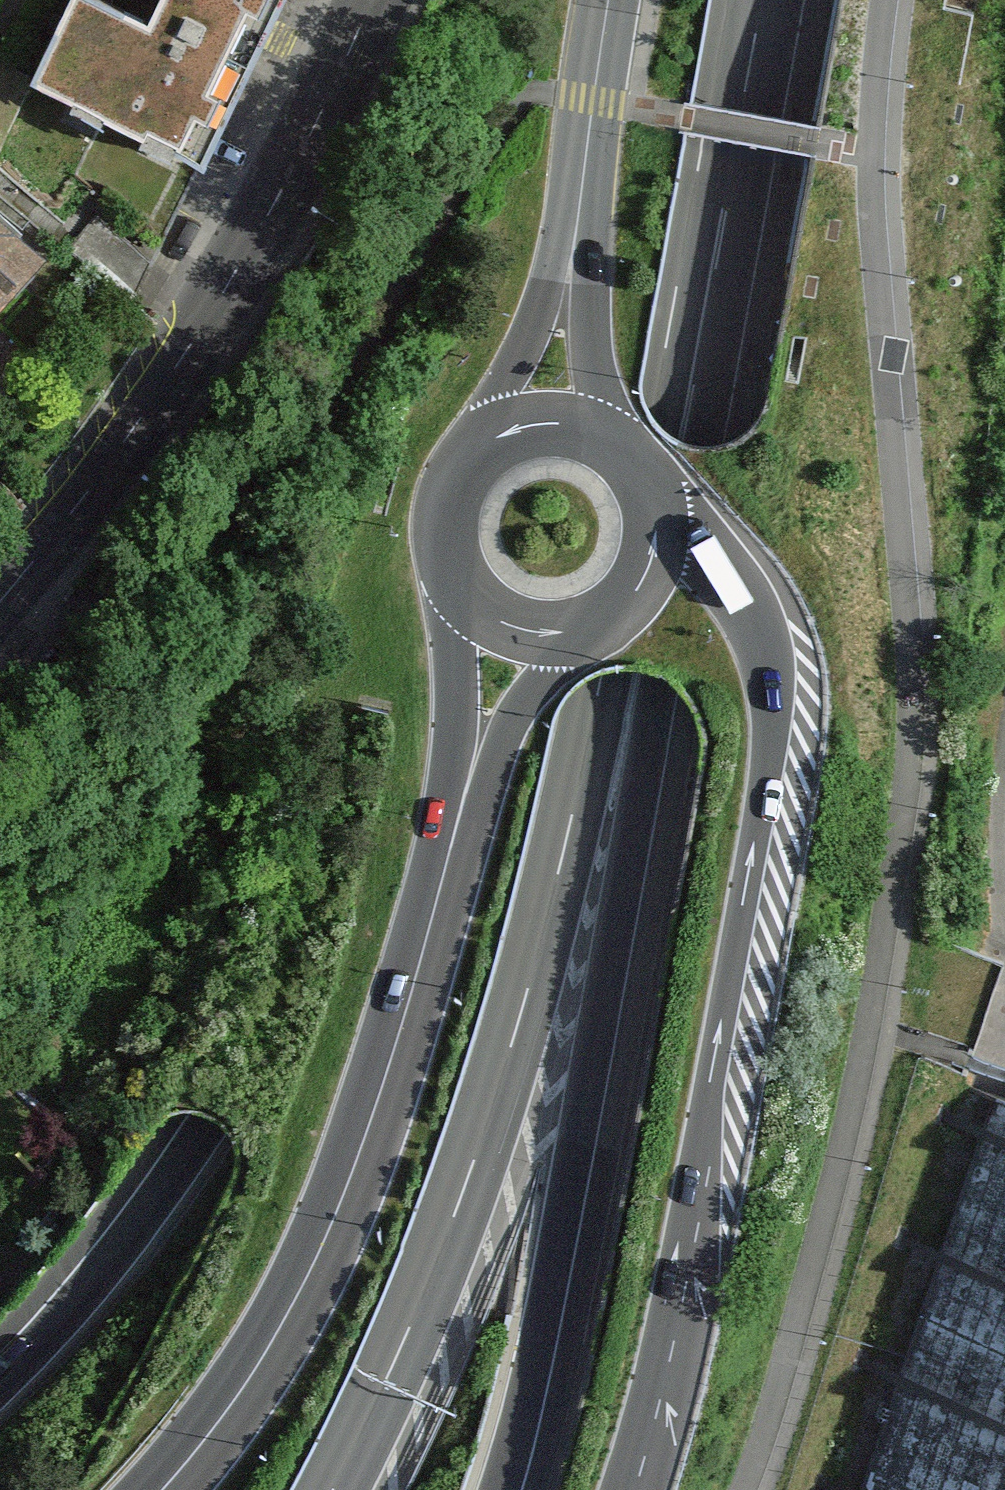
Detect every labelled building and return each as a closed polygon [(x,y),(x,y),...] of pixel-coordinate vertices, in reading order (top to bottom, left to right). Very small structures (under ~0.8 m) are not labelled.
[(100,0),(76,0),(38,88),(202,156),(273,0),(163,0),(152,23),(100,0)] [(50,261),(0,217),(0,317),(50,261)] [(998,1097),(867,1489),(1004,1489),(1004,1100),(998,1097)]
